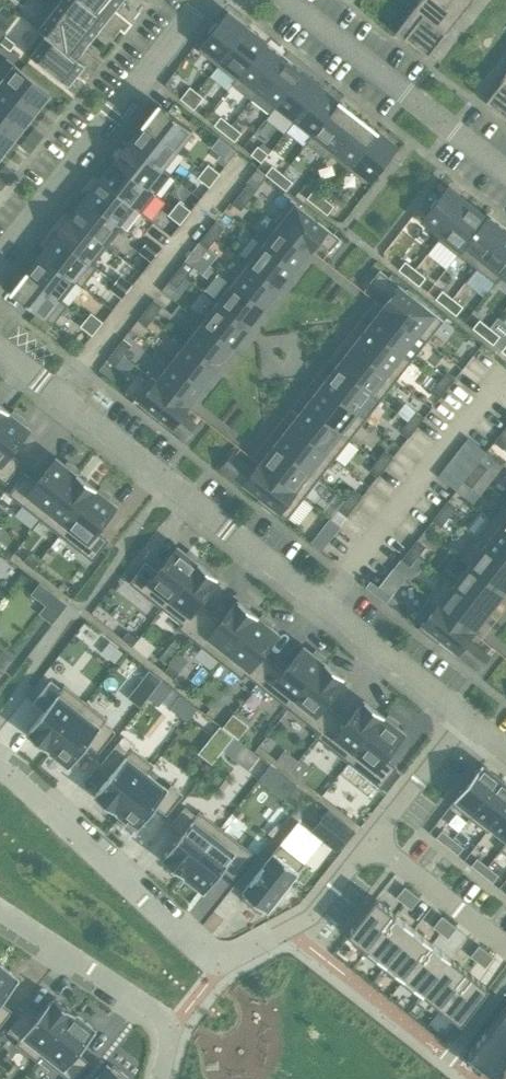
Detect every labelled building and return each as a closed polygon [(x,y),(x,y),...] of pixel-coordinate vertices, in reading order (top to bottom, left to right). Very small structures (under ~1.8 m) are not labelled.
[(50,5),(91,38),(99,28),(113,39),(120,29),(84,0),(54,0),(50,5)] [(120,29),(124,33),(132,23),(114,9),(121,0),(84,0),(120,29)] [(411,10),(443,35),(458,17),(436,0),(420,0),(411,10)] [(458,17),(471,0),(436,0),(458,17)] [(34,23),(33,25),(42,32),(42,31),(90,68),(89,69),(93,72),(101,62),(83,48),(91,38),(50,5),(35,24),(34,23)] [(411,10),(396,30),(414,45),(415,44),(428,55),(442,36),(443,37),(444,36),(443,35),(411,10)] [(210,34),(198,50),(217,65),(247,27),(227,12),(218,24),(216,22),(208,32),(210,34)] [(247,27),(217,65),(235,79),(236,80),(265,42),(247,27)] [(26,50),(25,51),(69,85),(70,84),(69,83),(77,74),(82,78),(89,69),(90,68),(42,31),(42,32),(27,50),(26,50)] [(0,41),(0,42),(10,50),(15,43),(5,35),(0,41)] [(235,79),(232,83),(252,99),(258,91),(257,90),(284,56),(265,42),(236,80),(235,79)] [(258,91),(252,99),(270,114),(277,105),(276,105),(303,71),(284,56),(257,90),(258,91)] [(0,66),(0,84),(34,111),(50,92),(6,58),(0,66)] [(303,71),(276,105),(277,105),(295,119),(321,86),(303,71)] [(486,100),(499,111),(505,117),(505,85),(500,80),(499,81),(500,82),(486,100)] [(20,130),(34,111),(0,84),(0,115),(20,130)] [(190,86),(180,98),(187,103),(196,91),(190,86)] [(321,86),(295,119),(312,133),(313,134),(340,100),(321,86)] [(196,91),(187,103),(194,109),(203,97),(196,91)] [(312,133),(306,142),(326,158),(329,154),(328,153),(358,115),(340,100),(313,134),(312,133)] [(158,103),(143,123),(177,150),(192,130),(158,103)] [(5,149),(20,130),(0,115),(0,145),(5,149)] [(358,115),(328,153),(329,154),(347,168),(377,130),(358,115)] [(220,116),(214,125),(224,133),(231,124),(220,116)] [(143,123),(128,141),(162,168),(177,150),(143,123)] [(231,124),(224,133),(234,141),(241,132),(231,124)] [(33,127),(27,135),(37,144),(44,135),(33,127)] [(377,130),(347,168),(366,183),(386,158),(388,159),(396,150),(394,148),(396,145),(377,130)] [(27,135),(20,144),(30,152),(37,144),(27,135)] [(128,141),(114,160),(156,193),(171,174),(163,167),(162,168),(128,141)] [(257,145),(251,154),(261,162),(268,153),(257,145)] [(114,160),(99,179),(133,205),(132,206),(140,213),(156,193),(114,160)] [(208,163),(203,170),(214,179),(220,173),(208,163)] [(0,169),(0,175),(8,181),(14,172),(4,164),(0,169)] [(272,165),(265,174),(275,182),(282,173),(272,165)] [(203,170),(197,177),(209,186),(214,179),(203,170)] [(282,173),(275,182),(286,190),(292,182),(282,173)] [(99,179),(84,197),(118,224),(132,206),(133,205),(99,179)] [(248,183),(240,193),(248,200),(257,189),(248,183)] [(432,208),(422,220),(441,235),(442,235),(468,202),(449,186),(439,199),(437,197),(430,206),(432,208)] [(313,189),(306,198),(317,206),(323,197),(313,189)] [(240,193),(232,203),(240,210),(248,200),(240,193)] [(84,197),(70,216),(108,246),(123,226),(119,223),(118,224),(84,197)] [(323,197),(317,206),(327,214),(334,205),(323,197)] [(291,200),(275,221),(311,249),(317,241),(329,250),(339,238),(291,200)] [(179,201),(173,207),(185,217),(190,210),(179,201)] [(441,235),(437,239),(457,254),(488,214),(487,214),(486,215),(468,202),(442,235),(441,235)] [(173,207),(168,214),(180,223),(185,217),(173,207)] [(457,254),(458,255),(459,254),(476,268),(505,230),(505,228),(488,214),(457,254)] [(70,216),(55,234),(93,264),(94,263),(108,246),(70,216)] [(215,220),(207,231),(216,237),(224,227),(215,220)] [(275,221),(260,240),(296,269),(311,249),(275,221)] [(476,268),(496,283),(502,275),(501,274),(502,273),(505,268),(505,230),(476,268)] [(207,231),(199,241),(208,248),(216,237),(207,231)] [(55,234),(41,253),(74,280),(82,287),(98,267),(94,263),(93,264),(55,234)] [(149,238),(144,244),(156,254),(161,247),(149,238)] [(260,240),(244,260),(280,288),(296,269),(260,240)] [(144,244),(139,251),(150,261),(156,254),(144,244)] [(41,253),(26,271),(59,298),(60,297),(74,280),(41,253)] [(185,260),(177,270),(185,277),(193,266),(185,260)] [(244,260),(229,279),(265,308),(280,288),(244,260)] [(405,261),(398,269),(409,277),(415,269),(405,261)] [(415,269),(409,277),(419,285),(426,277),(415,269)] [(177,270),(168,280),(177,287),(185,277),(177,270)] [(379,270),(370,282),(389,298),(383,306),(419,334),(418,335),(426,341),(443,320),(379,270)] [(26,271),(11,291),(22,300),(21,302),(31,310),(32,308),(36,311),(52,324),(69,304),(60,297),(59,298),(26,271)] [(120,275),(115,281),(127,291),(132,284),(120,275)] [(229,279),(213,299),(249,327),(265,308),(229,279)] [(115,281),(109,288),(121,298),(127,291),(115,281)] [(442,290),(435,298),(446,306),(452,298),(442,290)] [(452,298),(446,306),(456,315),(463,306),(452,298)] [(154,299),(146,309),(154,316),(162,306),(154,299)] [(213,299),(197,319),(201,322),(202,321),(234,347),(249,327),(213,299)] [(383,306),(367,325),(403,354),(404,353),(418,335),(419,334),(383,306)] [(146,309),(138,319),(146,326),(154,316),(146,309)] [(91,312),(86,318),(97,328),(103,321),(91,312)] [(86,318),(80,325),(92,335),(97,328),(86,318)] [(479,319),(472,328),(483,336),(489,327),(479,319)] [(201,322),(186,341),(219,367),(234,347),(202,321),(201,322)] [(367,325),(352,345),(396,380),(412,359),(404,353),(403,354),(367,325)] [(489,327),(483,336),(493,344),(500,335),(489,327)] [(123,338),(115,348),(123,355),(131,345),(123,338)] [(186,341),(171,361),(203,386),(219,367),(186,341)] [(352,345),(337,365),(372,393),(372,394),(380,400),(396,380),(352,345)] [(115,348),(107,359),(115,365),(123,355),(115,348)] [(156,379),(155,380),(188,406),(203,386),(171,361),(156,379)] [(337,365),(321,384),(357,412),(358,412),(372,394),(372,393),(337,365)] [(447,371),(438,381),(447,388),(455,378),(447,371)] [(152,376),(135,398),(183,436),(193,423),(181,414),(188,406),(155,380),(156,379),(152,376)] [(438,381),(430,392),(439,398),(447,388),(438,381)] [(321,384),(306,404),(350,439),(366,418),(358,412),(357,412),(321,384)] [(9,411),(0,404),(0,423),(9,411)] [(306,404),(290,423),(334,458),(350,439),(306,404)] [(0,423),(0,479),(6,483),(22,462),(10,453),(30,428),(21,421),(24,417),(14,410),(11,413),(9,411),(0,423)] [(416,410),(408,421),(416,427),(424,417),(416,410)] [(408,421),(400,431),(408,438),(416,427),(408,421)] [(290,423),(275,443),(319,478),(334,458),(290,423)] [(494,442),(502,448),(505,444),(505,435),(502,431),(494,442)] [(467,437),(437,476),(454,489),(455,490),(463,481),(471,470),(479,460),(485,452),(484,450),(467,437)] [(275,443),(259,462),(303,497),(319,478),(275,443)] [(385,449),(377,460),(385,466),(393,456),(385,449)] [(233,455),(224,468),(260,496),(257,501),(276,515),(279,511),(287,518),(303,497),(259,462),(253,470),(233,455)] [(24,473),(8,493),(40,519),(77,473),(75,472),(78,468),(68,460),(65,464),(56,457),(36,482),(24,473)] [(377,460),(369,470),(377,477),(385,466),(377,460)] [(479,460),(471,470),(480,477),(488,467),(479,460)] [(471,470),(463,481),(471,488),(480,477),(471,470)] [(77,473),(40,519),(60,534),(96,488),(77,473)] [(96,488),(60,534),(93,560),(109,539),(97,530),(117,505),(108,498),(111,494),(101,486),(98,490),(96,488)] [(354,489),(346,499),(354,506),(363,495),(354,489)] [(346,499),(338,509),(346,516),(354,506),(346,499)] [(491,518),(505,530),(505,499),(491,518)] [(448,500),(440,510),(449,517),(457,506),(448,500)] [(440,510),(432,520),(441,527),(449,517),(440,510)] [(476,538),(505,562),(505,530),(491,518),(476,538)] [(316,538),(312,543),(320,549),(324,544),(316,538)] [(460,558),(468,565),(468,564),(504,592),(505,590),(505,562),(476,538),(460,558)] [(417,539),(409,549),(418,556),(426,545),(417,539)] [(146,562),(129,582),(162,608),(198,562),(196,561),(199,557),(189,550),(186,553),(178,546),(158,571),(146,562)] [(409,549),(401,559),(410,566),(418,556),(409,549)] [(29,553),(23,561),(33,568),(39,561),(29,553)] [(198,562),(162,608),(181,623),(178,627),(190,637),(210,612),(198,604),(218,578),(198,562)] [(454,583),(453,584),(489,612),(504,592),(468,564),(468,565),(454,583)] [(446,576),(429,598),(437,604),(438,603),(473,631),(489,612),(453,584),(454,583),(446,576)] [(429,598),(413,617),(422,624),(418,628),(437,642),(440,639),(477,667),(487,655),(467,639),(473,631),(438,603),(437,604),(429,598)] [(210,612),(190,637),(222,662),(258,616),(237,600),(221,621),(210,612)] [(258,616),(222,662),(242,678),(245,674),(257,683),(273,662),(262,653),(278,632),(270,625),(272,622),(262,614),(260,617),(258,616)] [(273,662),(257,683),(288,708),(324,662),(323,660),(325,657),(315,649),(313,653),(304,646),(284,671),(273,662)] [(10,659),(0,652),(0,672),(10,659)] [(324,662),(288,708),(319,732),(320,733),(336,712),(325,703),(345,678),(324,662)] [(45,710),(26,733),(48,750),(85,702),(64,685),(61,689),(50,680),(33,701),(45,710)] [(319,732),(316,736),(348,762),(384,716),(364,700),(347,721),(336,712),(320,733),(319,732)] [(85,702),(48,750),(69,767),(87,743),(99,752),(115,732),(104,723),(107,719),(85,702)] [(349,762),(340,773),(371,797),(380,786),(381,787),(397,767),(385,757),(405,732),(396,725),(399,721),(389,714),(386,717),(384,716),(348,762),(349,762)] [(112,772),(94,795),(115,812),(147,772),(148,773),(154,765),(132,747),(133,746),(121,737),(101,763),(112,772)] [(482,763),(450,802),(469,817),(501,777),(482,763)] [(147,772),(115,812),(137,829),(155,806),(166,815),(183,794),(170,784),(167,788),(148,773),(147,772)] [(469,817),(488,832),(491,828),(490,827),(505,807),(505,782),(501,777),(469,817)] [(180,835),(161,858),(183,875),(220,827),(199,810),(196,814),(185,806),(168,826),(180,835)] [(490,827),(491,828),(505,840),(505,807),(490,827)] [(250,882),(242,891),(246,894),(243,898),(260,912),(263,908),(267,911),(305,863),(323,839),(320,836),(299,820),(280,843),(263,865),(250,882)] [(220,827),(183,875),(204,892),(222,869),(233,878),(253,853),(220,827)] [(442,830),(436,837),(447,846),(453,838),(442,830)] [(453,838),(447,846),(458,854),(464,847),(453,838)] [(477,857),(471,865),(482,873),(488,866),(477,857)] [(488,866),(482,873),(493,882),(499,874),(488,866)] [(405,886),(396,897),(403,903),(412,892),(405,886)] [(412,892),(403,903),(411,909),(420,898),(412,892)] [(375,898),(347,933),(348,934),(366,948),(367,949),(395,913),(376,899),(375,898)] [(366,948),(362,952),(382,968),(414,928),(395,913),(367,949),(366,948)] [(442,915),(433,926),(441,932),(449,921),(442,915)] [(449,921),(441,932),(448,938),(457,927),(449,921)] [(414,928),(382,968),(401,983),(432,943),(414,928)] [(432,943),(401,983),(420,998),(424,994),(423,993),(451,957),(432,943)] [(479,945),(470,956),(478,961),(486,950),(479,945)] [(486,950),(478,961),(485,967),(494,956),(486,950)] [(451,957),(423,993),(424,994),(441,1008),(469,972),(451,957)] [(12,1010),(1,1002),(19,979),(0,963),(0,1026),(12,1010)] [(469,972),(441,1008),(460,1023),(461,1023),(489,987),(488,987),(469,972)] [(24,1010),(8,1030),(19,1039),(15,1043),(38,1061),(41,1057),(40,1056),(75,1012),(53,995),(35,1018),(24,1010)] [(467,1054),(495,1076),(499,1078),(505,1078),(505,1004),(505,1005),(468,1052),(467,1054)] [(40,1056),(41,1057),(69,1078),(75,1078),(89,1061),(78,1052),(96,1029),(75,1012),(40,1056)] [(95,1078),(126,1078),(128,1077),(113,1065),(112,1068),(107,1064),(95,1078)]
